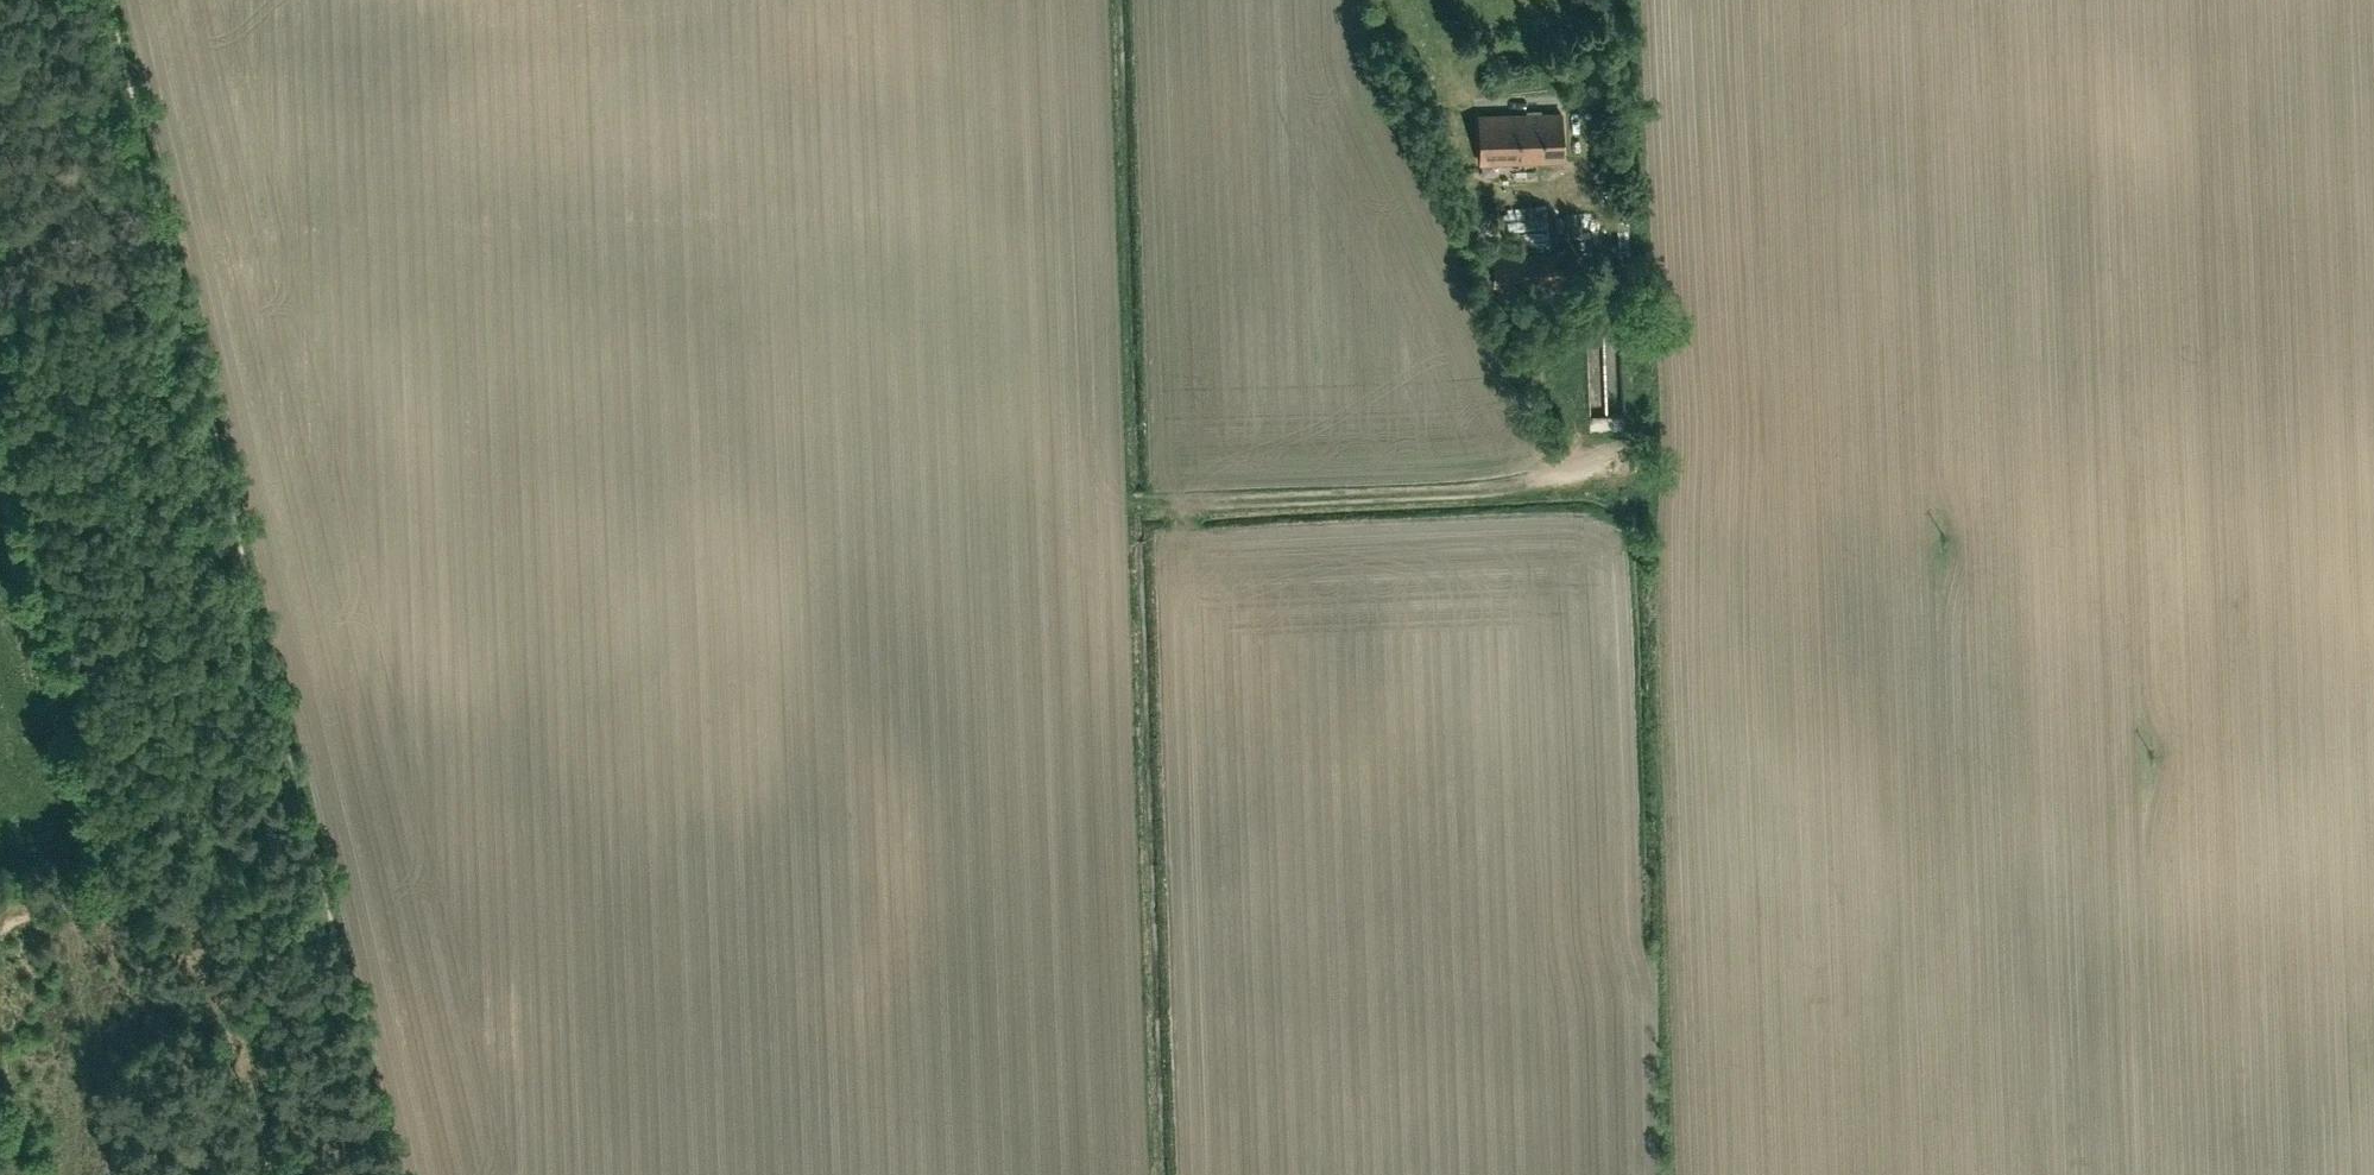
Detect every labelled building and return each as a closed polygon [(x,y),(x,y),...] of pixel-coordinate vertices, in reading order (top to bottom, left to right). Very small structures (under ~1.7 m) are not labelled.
[(1576,160),(1576,96),(1467,96),(1467,160),(1576,160)] [(1492,240),(1492,288),(1566,288),(1566,240),(1492,240)]
